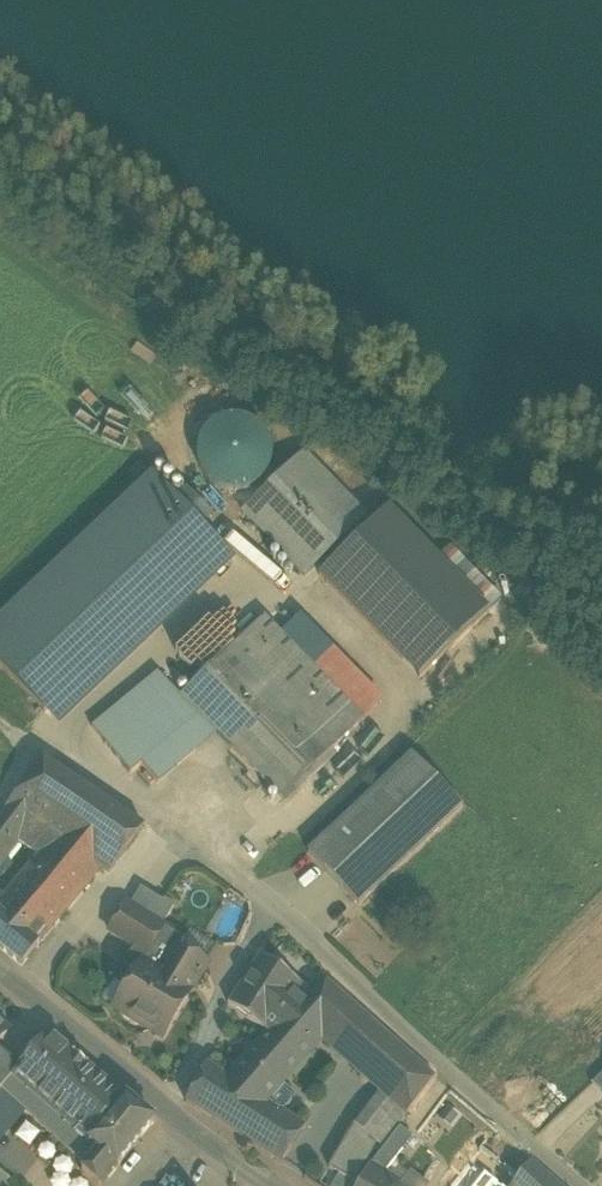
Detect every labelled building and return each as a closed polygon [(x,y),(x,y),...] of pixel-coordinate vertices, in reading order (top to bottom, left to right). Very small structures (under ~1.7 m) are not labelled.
[(264,431),(238,418),(210,426),(197,452),(205,479),(231,493),(258,484),(272,459),(264,431)] [(365,519),(304,456),(243,515),(305,578),(365,519)] [(0,623),(0,669),(60,731),(233,564),(200,529),(211,519),(186,492),(175,503),(150,478),(0,623)] [(436,561),(387,511),(318,578),(419,681),(488,614),(476,602),(490,589),(449,548),(436,561)] [(280,803),(378,707),(296,622),(280,637),(263,619),(180,700),(157,676),(91,732),(130,778),(141,769),(157,788),(216,737),(280,803)] [(358,910),(462,810),(411,757),(307,857),(358,910)] [(8,809),(101,871),(109,877),(143,832),(119,819),(43,764),(8,809)] [(8,809),(0,820),(0,860),(4,856),(14,842),(37,858),(3,900),(0,904),(0,917),(38,948),(101,871),(8,809)] [(129,908),(162,928),(173,909),(163,903),(163,904),(140,890),(129,908)] [(137,972),(163,929),(162,928),(129,908),(126,906),(109,935),(132,949),(121,967),(135,975),(137,972)] [(38,948),(0,917),(0,951),(21,968),(38,948)] [(137,972),(184,1000),(205,966),(177,949),(182,940),(163,929),(137,972)] [(303,989),(260,957),(228,1006),(269,1036),(229,1082),(206,1066),(186,1103),(280,1166),(303,1130),(281,1116),(296,1098),(282,1086),(322,1040),(315,1034),(327,1019),(310,1004),(309,1005),(298,995),(303,989)] [(163,1041),(186,1001),(184,1000),(137,972),(135,975),(113,1012),(163,1041)] [(310,1004),(327,1019),(315,1034),(322,1040),(381,1093),(356,1126),(354,1125),(328,1169),(338,1175),(332,1185),(352,1185),(376,1144),(381,1148),(406,1115),(407,1116),(434,1081),(327,985),(310,1004)] [(125,1098),(48,1034),(11,1078),(88,1144),(125,1098)] [(11,1078),(0,1092),(0,1141),(23,1114),(85,1167),(97,1152),(87,1144),(88,1144),(11,1078)] [(125,1098),(88,1144),(87,1144),(97,1152),(85,1167),(81,1172),(97,1185),(99,1185),(115,1167),(116,1168),(137,1143),(154,1123),(125,1098)] [(371,1166),(385,1173),(412,1139),(398,1129),(371,1166)] [(531,1162),(512,1185),(558,1185),(531,1162)] [(399,1185),(401,1183),(385,1173),(371,1166),(370,1165),(359,1185),(400,1185),(399,1185)]
